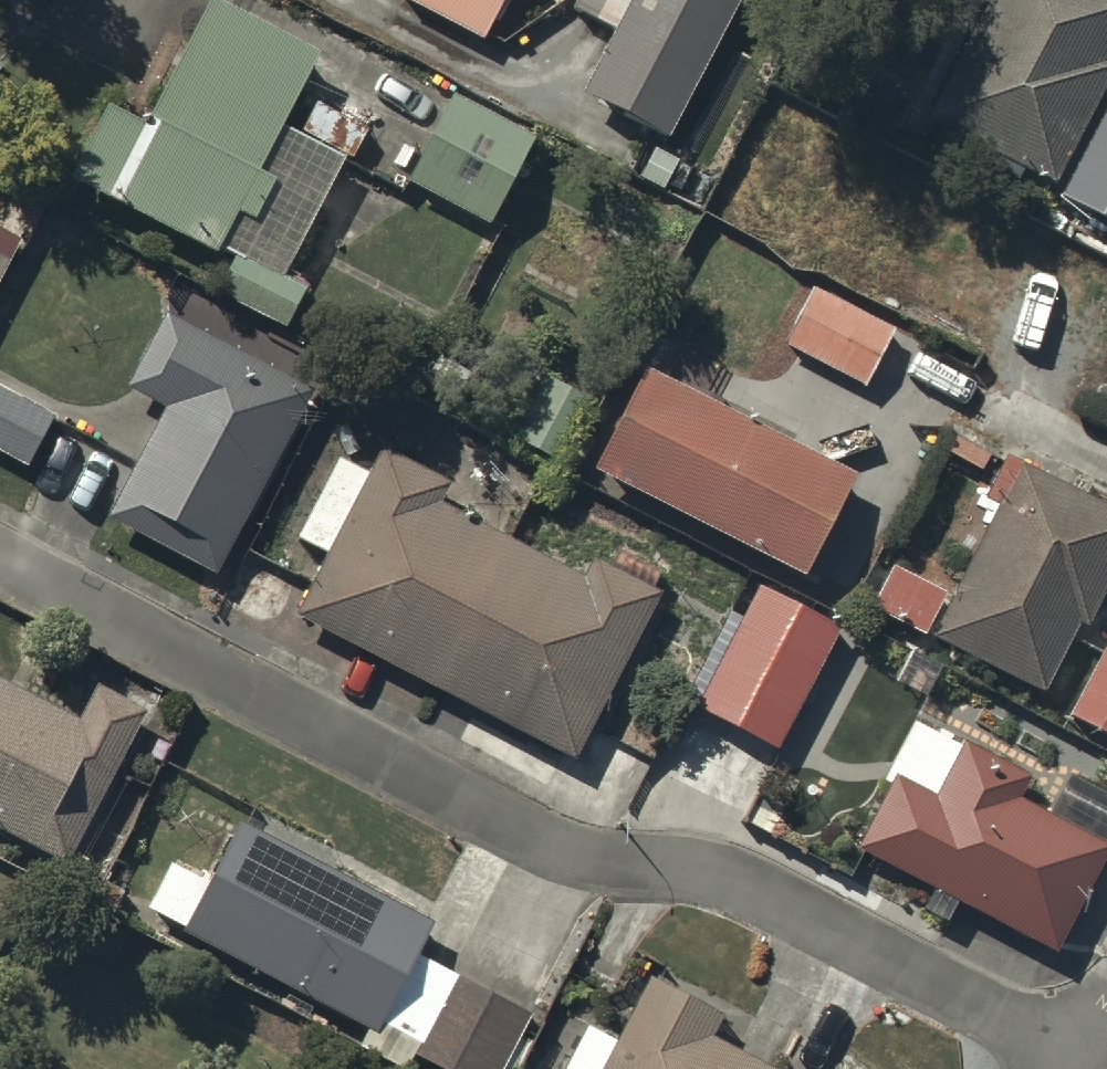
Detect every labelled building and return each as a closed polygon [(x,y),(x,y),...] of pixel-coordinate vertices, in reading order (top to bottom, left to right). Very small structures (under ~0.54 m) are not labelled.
[(234,0),(203,0),(142,116),(106,98),(69,168),(213,244),(236,201),(254,210),(275,170),(256,161),(318,44),(234,0)] [(484,35),(502,0),(415,0),(484,35)] [(572,1),(612,22),(579,84),(667,130),(736,0),(572,0),(572,1)] [(1106,71),(1106,56),(1106,55),(1106,0),(977,0),(920,110),(1051,178),(1106,71)] [(534,130),(452,88),(408,172),(490,214),(534,130)] [(1059,189),(1106,215),(1106,99),(1059,189)] [(677,155),(653,143),(637,172),(661,185),(677,155)] [(0,222),(0,271),(20,232),(0,222)] [(300,283),(232,248),(213,284),(281,319),(300,283)] [(893,324),(810,283),(782,339),(865,380),(893,324)] [(310,383),(164,306),(125,381),(163,400),(105,510),(213,567),(310,383)] [(848,468),(641,363),(591,461),(798,566),(848,468)] [(591,394),(543,368),(509,429),(558,456),(591,394)] [(0,378),(0,445),(27,459),(55,407),(0,378)] [(431,679),(507,532),(435,497),(447,475),(379,441),(367,464),(338,450),(296,532),(326,547),(295,607),(431,679)] [(1004,449),(982,493),(994,499),(929,630),(1039,684),(1078,605),(1088,611),(1106,572),(1106,499),(1004,449)] [(582,570),(507,532),(431,679),(572,752),(658,586),(592,552),(582,570)] [(943,587),(891,560),(869,601),(921,628),(943,587)] [(837,626),(757,584),(695,700),(775,742),(837,626)] [(1072,710),(1106,729),(1106,644),(1072,710)] [(0,671),(0,821),(67,855),(147,697),(96,671),(76,709),(0,671)] [(1022,770),(913,714),(881,775),(886,780),(855,839),(1047,938),(1098,841),(1009,795),(1022,770)] [(430,916),(237,815),(204,877),(167,858),(143,902),(374,1023),(430,916)] [(647,971),(597,1068),(773,1068),(774,1066),(709,1033),(722,1009),(647,971)] [(465,978),(426,1058),(450,1068),(498,1068),(527,1007),(465,978)]
